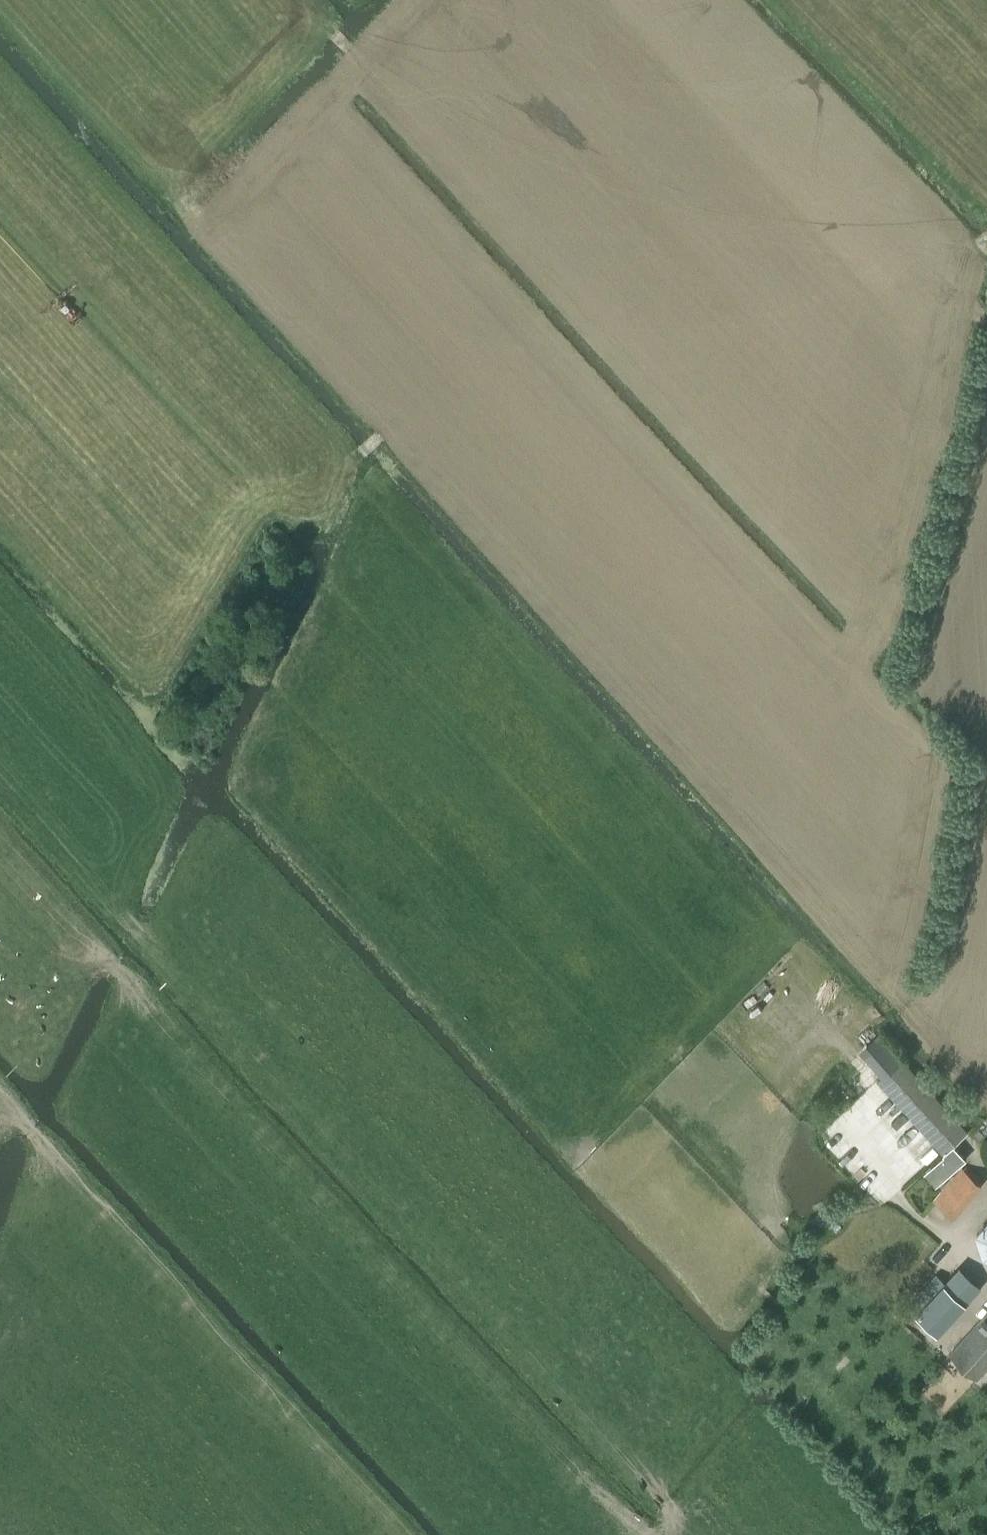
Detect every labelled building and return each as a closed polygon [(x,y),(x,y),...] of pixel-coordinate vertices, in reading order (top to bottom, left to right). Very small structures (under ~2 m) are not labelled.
[(968,1132),(900,1057),(877,1079),(945,1154),(923,1174),(935,1187),(966,1160),(953,1146),(968,1132)] [(952,1216),(981,1182),(961,1165),(932,1199),(952,1216)] [(975,1233),(982,1257),(986,1258),(986,1219),(975,1233)] [(980,1288),(959,1267),(915,1313),(937,1333),(980,1288)] [(986,1366),(986,1311),(948,1353),(976,1378),(986,1366)]
